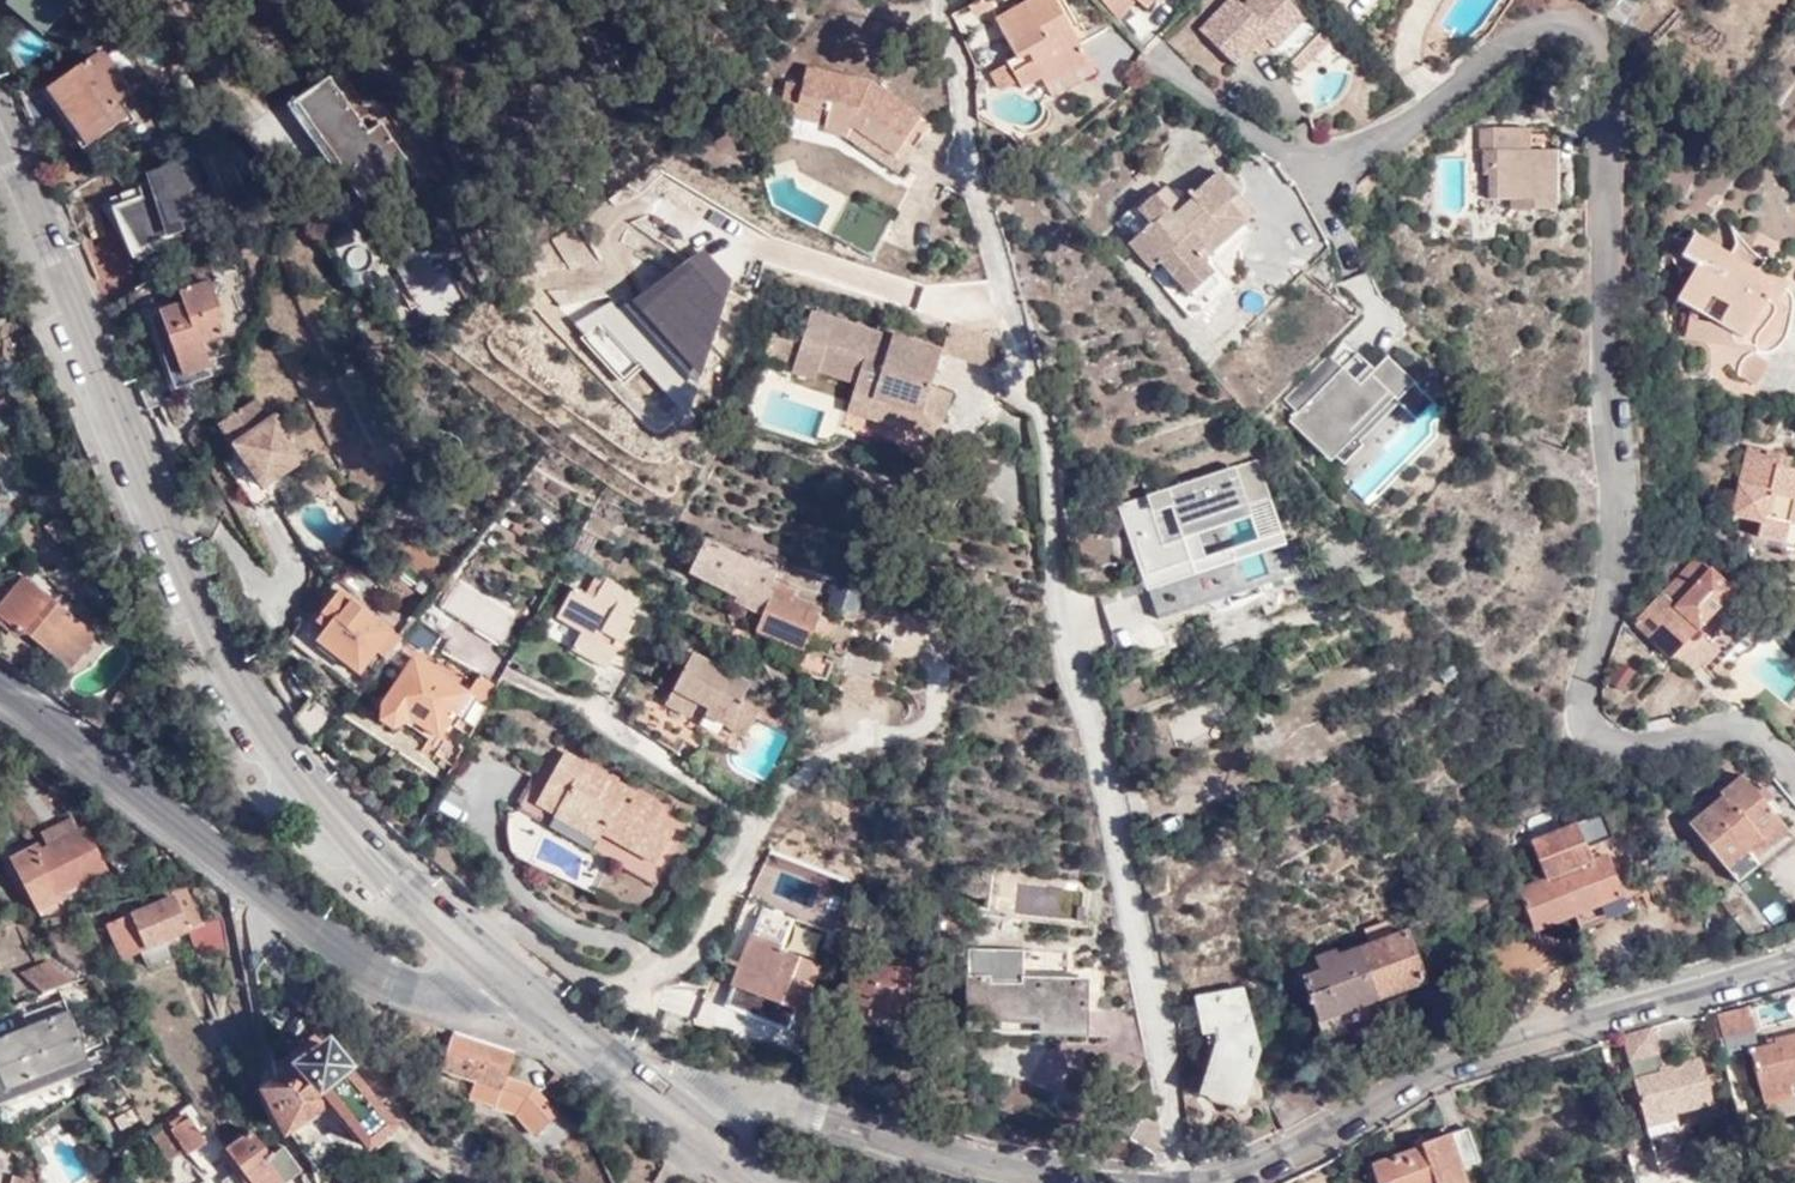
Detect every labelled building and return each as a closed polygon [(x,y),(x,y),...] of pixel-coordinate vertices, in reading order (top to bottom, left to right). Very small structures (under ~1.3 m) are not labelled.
[(43,31),(69,0),(6,0),(43,31)] [(1016,55),(1007,60),(1018,80),(1022,86),(1041,75),(1052,95),(1096,70),(1056,0),(1026,0),(995,18),(1016,55)] [(1119,17),(1133,0),(1104,0),(1119,17)] [(1246,7),(1237,0),(1233,0),(1203,33),(1244,72),(1255,59),(1270,43),(1276,49),(1281,53),(1311,21),(1288,0),(1253,0),(1246,7)] [(1333,43),(1311,21),(1281,53),(1304,75),(1333,43)] [(1123,65),(1129,34),(1104,28),(1097,60),(1123,65)] [(1270,43),(1255,59),(1261,65),(1276,49),(1270,43)] [(102,47),(22,104),(32,125),(32,126),(55,109),(83,148),(126,117),(115,100),(131,89),(102,47)] [(1007,60),(993,68),(993,78),(1000,91),(1018,80),(1007,60)] [(914,121),(916,121),(921,115),(896,96),(866,78),(807,65),(805,77),(794,76),(793,79),(819,92),(820,93),(870,109),(914,121)] [(1052,95),(1057,105),(1101,80),(1096,70),(1052,95)] [(293,99),(346,175),(357,167),(383,204),(421,177),(380,121),(368,131),(328,74),(293,99)] [(908,135),(916,121),(914,121),(870,109),(820,93),(819,92),(793,79),(794,76),(791,76),(787,107),(828,117),(824,127),(850,134),(856,122),(898,151),(908,135)] [(917,145),(908,135),(898,151),(856,122),(850,134),(898,170),(917,145)] [(1493,199),(1510,199),(1536,199),(1536,171),(1544,171),(1544,152),(1556,152),(1556,129),(1520,129),(1481,129),(1480,152),(1485,152),(1484,174),(1493,173),(1493,199)] [(1556,152),(1544,152),(1544,171),(1536,171),(1536,199),(1510,199),(1510,212),(1555,212),(1556,152)] [(1257,207),(1222,172),(1189,206),(1167,189),(1124,234),(1190,298),(1220,266),(1212,257),(1257,207)] [(146,196),(141,176),(117,183),(134,243),(167,232),(155,193),(146,196)] [(1685,337),(1755,351),(1764,352),(1770,352),(1776,348),(1786,335),(1792,314),(1793,304),(1791,292),(1786,288),(1789,283),(1778,277),(1771,289),(1754,279),(1764,261),(1755,254),(1740,238),(1728,221),(1735,237),(1734,245),(1727,255),(1694,235),(1680,258),(1695,267),(1677,297),(1692,307),(1688,315),(1685,337)] [(621,385),(642,367),(678,410),(718,376),(697,352),(730,324),(711,301),(730,285),(700,249),(627,310),(613,293),(572,328),(621,385)] [(406,252),(406,296),(440,296),(440,252),(406,252)] [(1357,306),(1375,299),(1365,274),(1347,281),(1357,306)] [(158,310),(183,376),(210,365),(201,341),(225,331),(207,281),(177,291),(181,301),(158,310)] [(932,385),(944,349),(893,333),(891,338),(810,312),(792,369),(815,376),(818,368),(856,380),(853,388),(894,401),(891,412),(920,421),(924,410),(945,416),(952,391),(932,385)] [(769,344),(793,352),(797,338),(772,331),(769,344)] [(207,348),(215,370),(236,362),(228,340),(207,348)] [(765,354),(789,362),(793,352),(769,344),(765,354)] [(1354,352),(1290,420),(1348,482),(1432,401),(1389,359),(1376,366),(1354,352)] [(141,388),(148,406),(181,392),(175,376),(141,388)] [(847,409),(938,437),(945,416),(924,410),(920,421),(891,412),(894,401),(853,388),(847,409)] [(220,423),(263,485),(305,456),(276,413),(270,418),(256,398),(220,423)] [(1787,452),(1752,442),(1735,515),(1769,523),(1766,542),(1780,543),(1777,554),(1794,558),(1794,464),(1786,462),(1787,452)] [(1257,458),(1118,504),(1148,595),(1289,547),(1257,458)] [(55,514),(45,521),(55,538),(66,531),(55,514)] [(774,590),(778,579),(705,547),(696,581),(740,600),(739,605),(766,618),(762,634),(812,655),(826,613),(774,590)] [(1668,656),(1730,591),(1694,557),(1632,622),(1668,656)] [(0,601),(0,622),(17,636),(19,632),(65,667),(93,632),(20,575),(0,601)] [(575,587),(557,616),(582,631),(572,648),(602,665),(589,686),(611,699),(641,654),(619,641),(632,620),(627,617),(639,597),(606,578),(594,598),(575,587)] [(832,583),(825,607),(855,615),(862,592),(832,583)] [(1142,587),(1102,597),(1117,654),(1166,641),(1161,622),(1151,624),(1142,587)] [(376,650),(384,657),(400,636),(341,588),(320,614),(329,621),(315,639),(358,673),(376,650)] [(462,616),(475,624),(489,600),(476,592),(462,616)] [(518,616),(489,600),(475,624),(503,641),(518,616)] [(1747,605),(1696,659),(1702,664),(1709,671),(1760,616),(1747,605)] [(702,713),(745,736),(755,716),(760,707),(741,697),(745,691),(750,682),(692,652),(673,688),(699,701),(695,710),(702,713)] [(413,657),(381,704),(380,720),(390,728),(404,719),(407,715),(438,736),(467,694),(413,657)] [(1618,663),(1602,689),(1621,700),(1637,675),(1618,663)] [(467,694),(485,703),(496,684),(477,674),(467,694)] [(699,701),(673,688),(666,701),(665,703),(677,709),(691,717),(699,701)] [(664,729),(677,709),(665,703),(666,701),(648,691),(637,708),(664,729)] [(760,707),(755,716),(791,735),(799,720),(745,691),(741,697),(760,707)] [(317,745),(338,719),(313,693),(296,713),(317,745)] [(102,721),(108,712),(93,701),(87,709),(102,721)] [(664,729),(684,743),(702,713),(695,710),(691,717),(677,709),(664,729)] [(317,745),(296,713),(294,715),(315,748),(317,745)] [(659,738),(678,752),(684,743),(664,729),(659,738)] [(661,806),(565,751),(548,780),(538,774),(519,807),(590,848),(593,843),(654,878),(651,883),(655,886),(664,869),(653,863),(671,831),(653,820),(661,806)] [(1743,775),(1722,792),(1725,796),(1691,824),(1729,869),(1739,880),(1757,866),(1752,859),(1788,829),(1767,803),(1757,792),(1743,775)] [(1767,783),(1757,792),(1767,803),(1776,794),(1767,783)] [(46,849),(79,831),(71,816),(38,833),(46,849)] [(1612,848),(1604,822),(1530,846),(1544,886),(1518,897),(1538,936),(1604,912),(1618,922),(1643,912),(1638,895),(1625,901),(1611,860),(1593,867),(1589,857),(1612,848)] [(84,830),(79,831),(46,849),(47,849),(41,852),(35,844),(9,858),(36,911),(63,895),(60,890),(102,867),(84,830)] [(593,843),(590,848),(651,883),(654,878),(593,843)] [(187,917),(199,912),(183,877),(178,877),(167,882),(173,895),(106,925),(122,961),(190,930),(193,929),(192,927),(191,925),(187,917)] [(202,962),(226,951),(219,915),(192,927),(193,929),(190,930),(202,962)] [(1329,1025),(1350,1017),(1343,999),(1387,984),(1430,967),(1411,917),(1339,944),(1336,936),(1316,944),(1322,959),(1305,967),(1329,1025)] [(785,948),(788,942),(756,930),(736,983),(800,1009),(821,963),(785,948)] [(969,1017),(1039,1018),(1039,1031),(1087,1031),(1087,981),(1024,981),(1024,949),(970,949),(969,1017)] [(43,992),(72,981),(47,959),(17,970),(43,992)] [(910,968),(848,962),(846,1025),(869,1027),(870,1018),(906,1021),(910,968)] [(966,973),(941,969),(939,983),(964,988),(966,973)] [(671,993),(697,1006),(708,981),(695,974),(681,975),(671,993)] [(81,977),(72,981),(43,992),(21,1000),(29,1025),(0,1037),(0,1104),(90,1067),(66,1009),(89,999),(81,977)] [(1343,999),(1350,1017),(1392,1002),(1387,984),(1343,999)] [(1257,1055),(1245,990),(1198,998),(1205,1031),(1217,1029),(1220,1046),(1205,1091),(1237,1101),(1244,1081),(1248,1083),(1257,1055)] [(1753,1029),(1747,1007),(1720,1014),(1726,1037),(1753,1029)] [(1652,1025),(1623,1033),(1651,1147),(1657,1147),(1660,1161),(1676,1157),(1673,1144),(1681,1142),(1673,1113),(1711,1103),(1701,1058),(1663,1067),(1652,1025)] [(439,1069),(500,1088),(494,1105),(515,1112),(534,1133),(555,1114),(531,1087),(504,1078),(514,1050),(453,1031),(451,1030),(439,1069)] [(280,1060),(271,1067),(273,1084),(264,1091),(287,1134),(293,1131),(331,1103),(361,1138),(370,1148),(397,1126),(316,1032),(290,1052),(300,1065),(290,1074),(280,1060)] [(1776,1039),(1778,1044),(1750,1051),(1767,1119),(1794,1113),(1794,1110),(1788,1084),(1794,1082),(1794,1033),(1776,1039)] [(547,1083),(560,1093),(568,1082),(567,1079),(557,1071),(547,1083)] [(1265,1103),(1279,1132),(1315,1110),(1299,1084),(1265,1103)] [(287,1134),(311,1162),(320,1172),(361,1138),(331,1103),(293,1131),(287,1134)] [(211,1174),(223,1167),(188,1116),(169,1129),(183,1149),(184,1148),(205,1178),(198,1182),(219,1182),(211,1174)] [(183,1149),(169,1129),(163,1118),(147,1128),(168,1158),(183,1149)] [(1468,1127),(1423,1142),(1424,1146),(1372,1163),(1377,1182),(1390,1182),(1468,1182),(1462,1167),(1480,1159),(1468,1127)] [(264,1161),(271,1155),(251,1130),(226,1149),(250,1182),(283,1182),(264,1161)] [(300,1171),(299,1169),(282,1146),(271,1155),(264,1161),(283,1182),(284,1182),(300,1171)]
